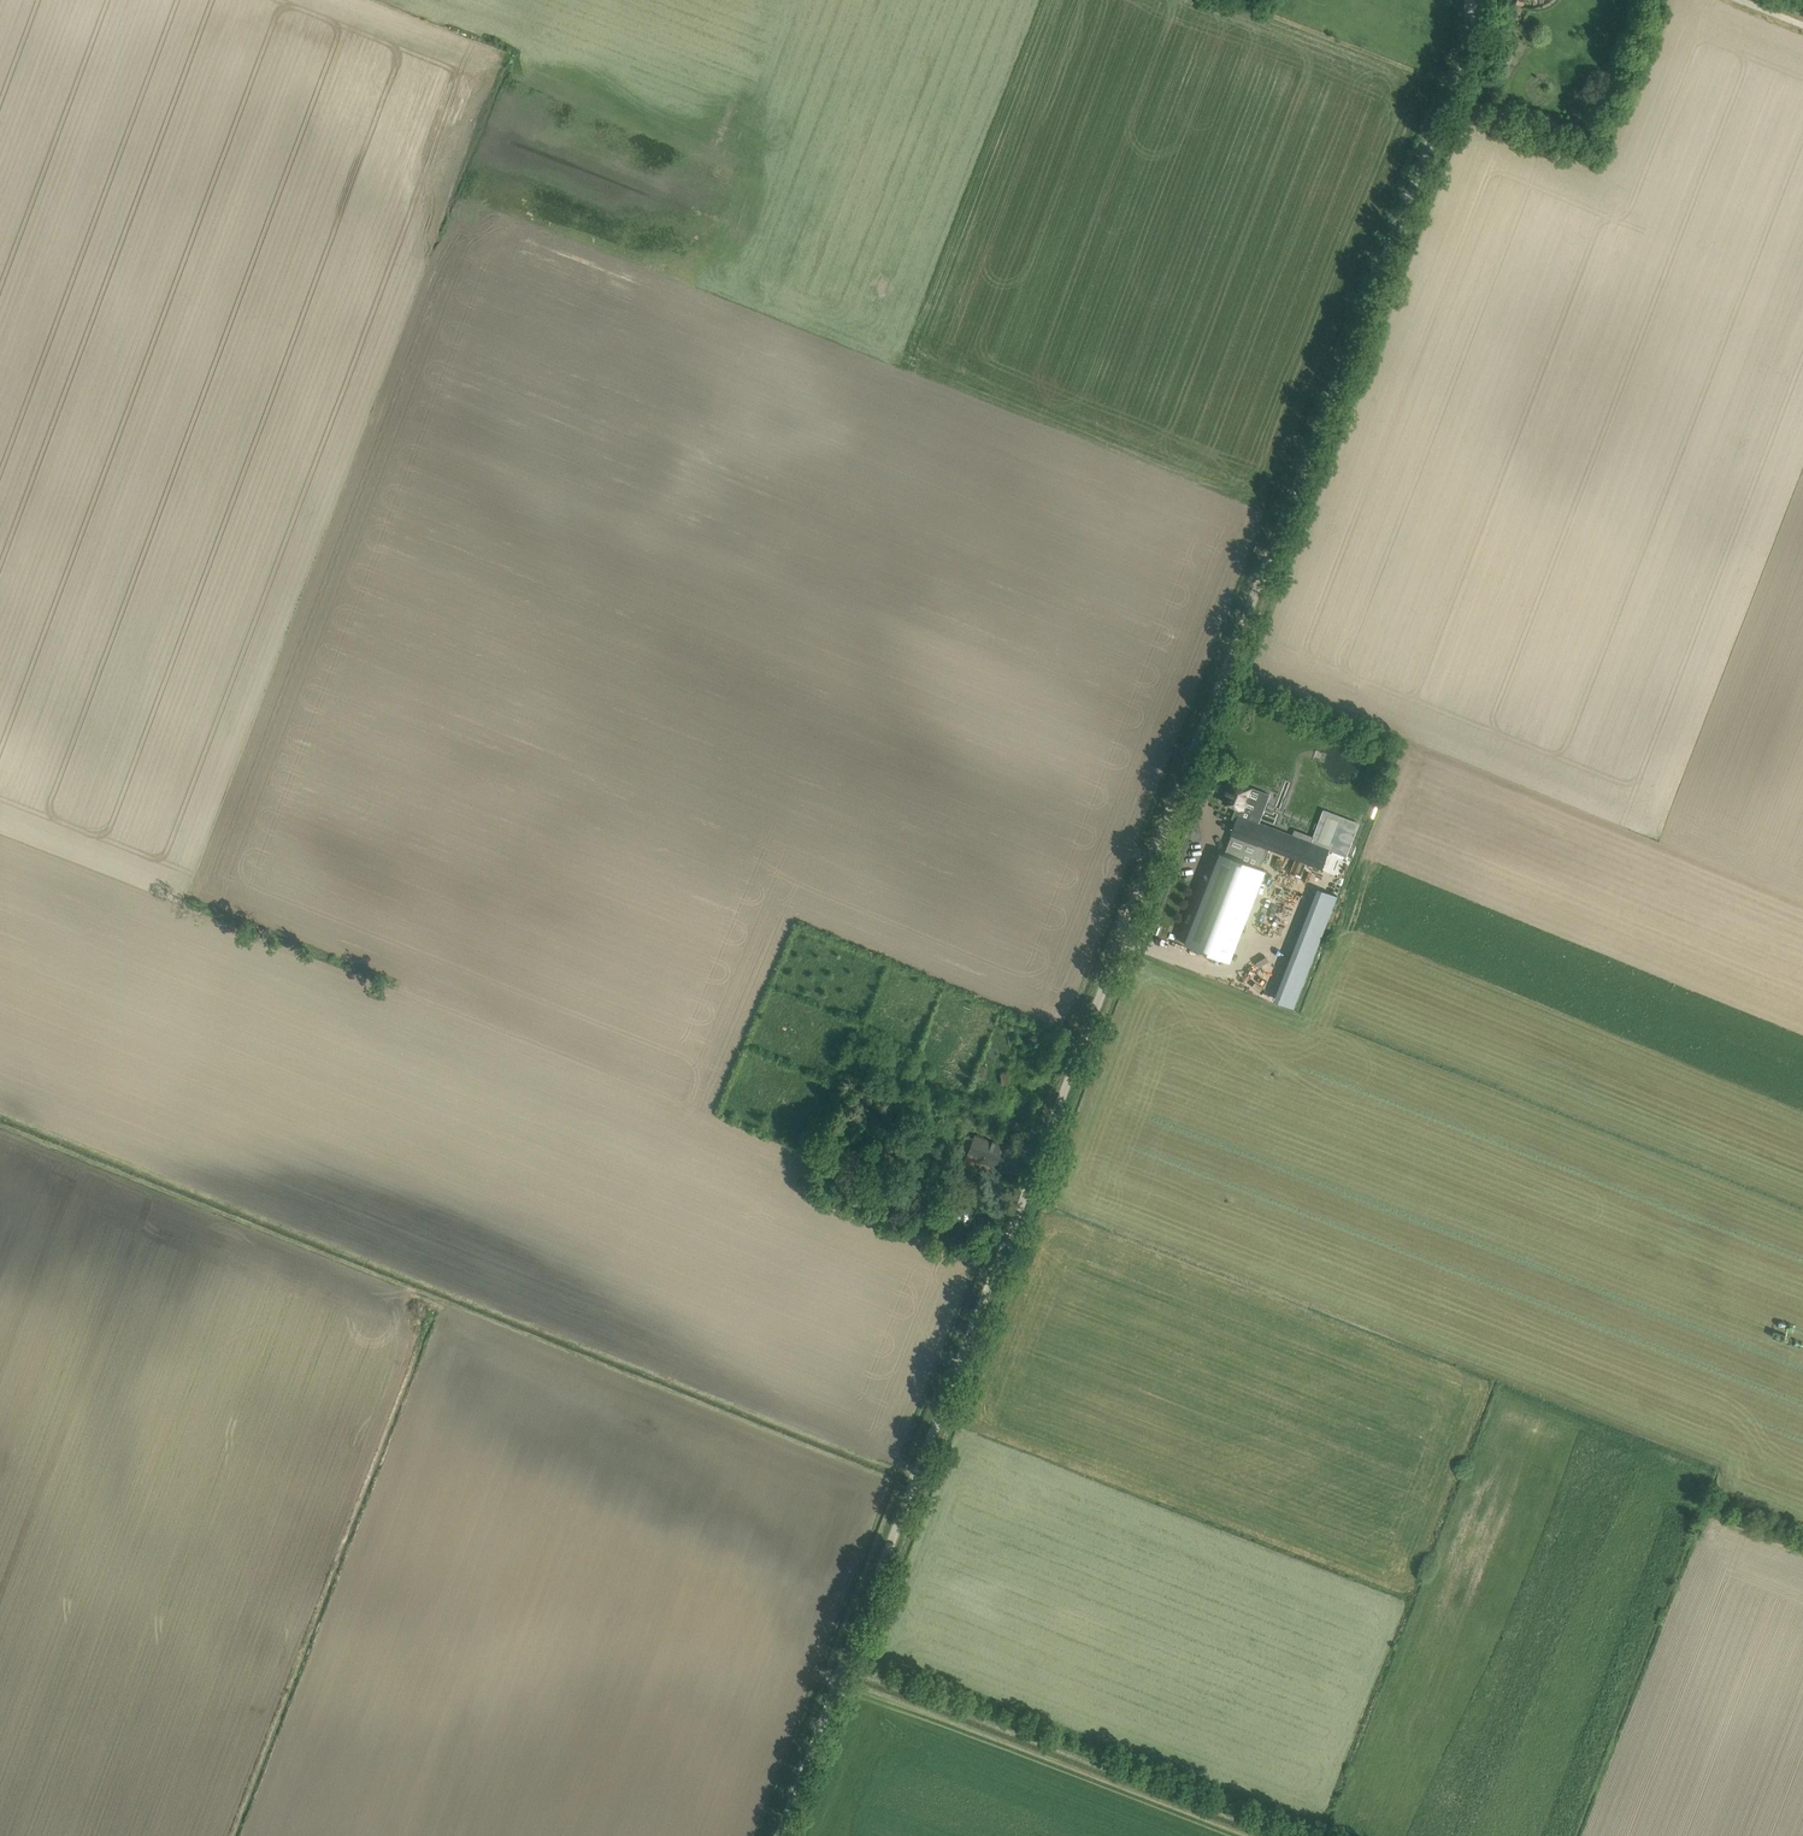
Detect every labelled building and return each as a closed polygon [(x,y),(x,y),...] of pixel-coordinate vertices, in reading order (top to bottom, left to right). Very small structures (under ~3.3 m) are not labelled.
[(1523,4),(1525,0),(1511,0),(1514,1),(1511,10),(1520,13),(1523,4)] [(1257,789),(1228,778),(1222,794),(1226,795),(1223,801),(1237,806),(1233,817),(1237,819),(1238,814),(1248,818),(1251,812),(1252,812),(1258,798),(1254,796),(1257,789)] [(1248,818),(1238,814),(1237,819),(1231,833),(1233,834),(1233,833),(1323,868),(1329,849),(1248,818)] [(1265,868),(1224,852),(1211,887),(1206,885),(1183,943),(1229,960),(1265,868)] [(987,1065),(982,1064),(979,1077),(985,1078),(987,1065)] [(909,1093),(894,1087),(891,1096),(906,1101),(909,1093)] [(926,1106),(913,1102),(907,1119),(920,1124),(926,1106)] [(998,1177),(1001,1169),(1013,1174),(1021,1152),(977,1135),(975,1138),(965,1134),(960,1148),(969,1152),(965,1164),(998,1177)]
